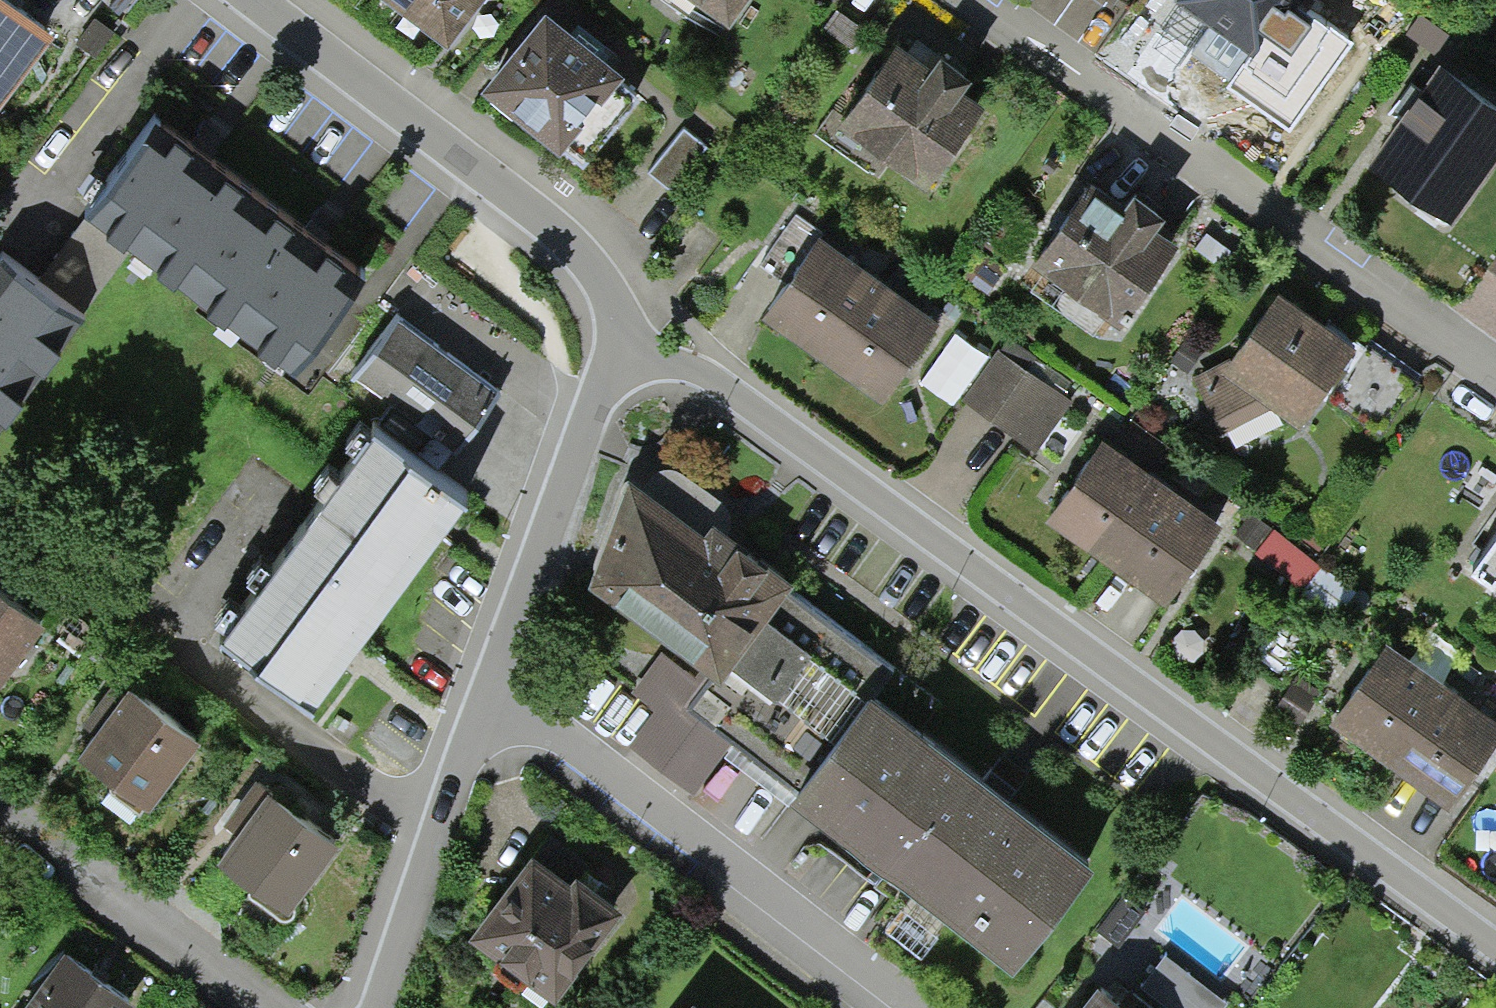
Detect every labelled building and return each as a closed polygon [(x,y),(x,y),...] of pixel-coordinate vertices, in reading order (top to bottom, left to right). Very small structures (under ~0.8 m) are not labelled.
[(48,8),(38,0),(0,0),(0,74),(48,8)] [(468,0),(401,0),(444,32),(468,0)] [(749,0),(686,0),(727,30),(749,0)] [(1211,4),(1180,47),(1222,76),(1228,66),(1291,110),(1346,31),(1321,13),(1328,4),(1321,0),(1205,0),(1211,4)] [(988,85),(961,67),(971,52),(943,33),(931,51),(898,28),(839,113),(927,174),(988,85)] [(578,172),(636,103),(546,29),(488,99),(578,172)] [(1495,135),(1495,84),(1442,47),(1376,145),(1454,197),(1495,135)] [(296,359),(367,266),(160,107),(88,200),(296,359)] [(684,121),(657,170),(681,183),(709,135),(684,121)] [(1121,332),(1173,252),(1085,194),(1032,275),(1121,332)] [(882,382),(939,302),(825,222),(769,302),(882,382)] [(83,298),(4,244),(0,250),(0,418),(83,298)] [(457,446),(501,388),(398,310),(354,368),(457,446)] [(1374,430),(1412,379),(1362,346),(1354,360),(1276,310),(1238,363),(1200,376),(1224,432),(1269,414),(1291,431),(1327,401),(1374,430)] [(1039,446),(1070,401),(999,352),(968,397),(1039,446)] [(224,622),(313,689),(463,490),(374,424),(224,622)] [(1163,607),(1218,530),(1103,448),(1047,525),(1163,607)] [(793,781),(878,677),(887,684),(897,670),(787,590),(797,574),(716,513),(705,527),(637,473),(593,573),(707,660),(698,673),(662,651),(634,694),(657,714),(635,744),(698,799),(740,739),(793,781)] [(1461,580),(1495,603),(1495,528),(1461,580)] [(42,610),(0,580),(0,669),(42,610)] [(1495,734),(1495,721),(1379,650),(1331,730),(1454,804),(1495,734)] [(150,793),(200,726),(135,677),(84,744),(150,793)] [(878,677),(793,781),(1014,953),(1097,847),(887,684),(878,677)] [(297,895),(341,826),(268,780),(224,849),(297,895)] [(556,985),(614,903),(533,846),(475,928),(556,985)] [(130,988),(63,942),(17,1007),(117,1007),(130,988)] [(1090,991),(1078,1007),(1114,1007),(1090,991)] [(690,995),(681,1007),(708,1007),(690,995)]
